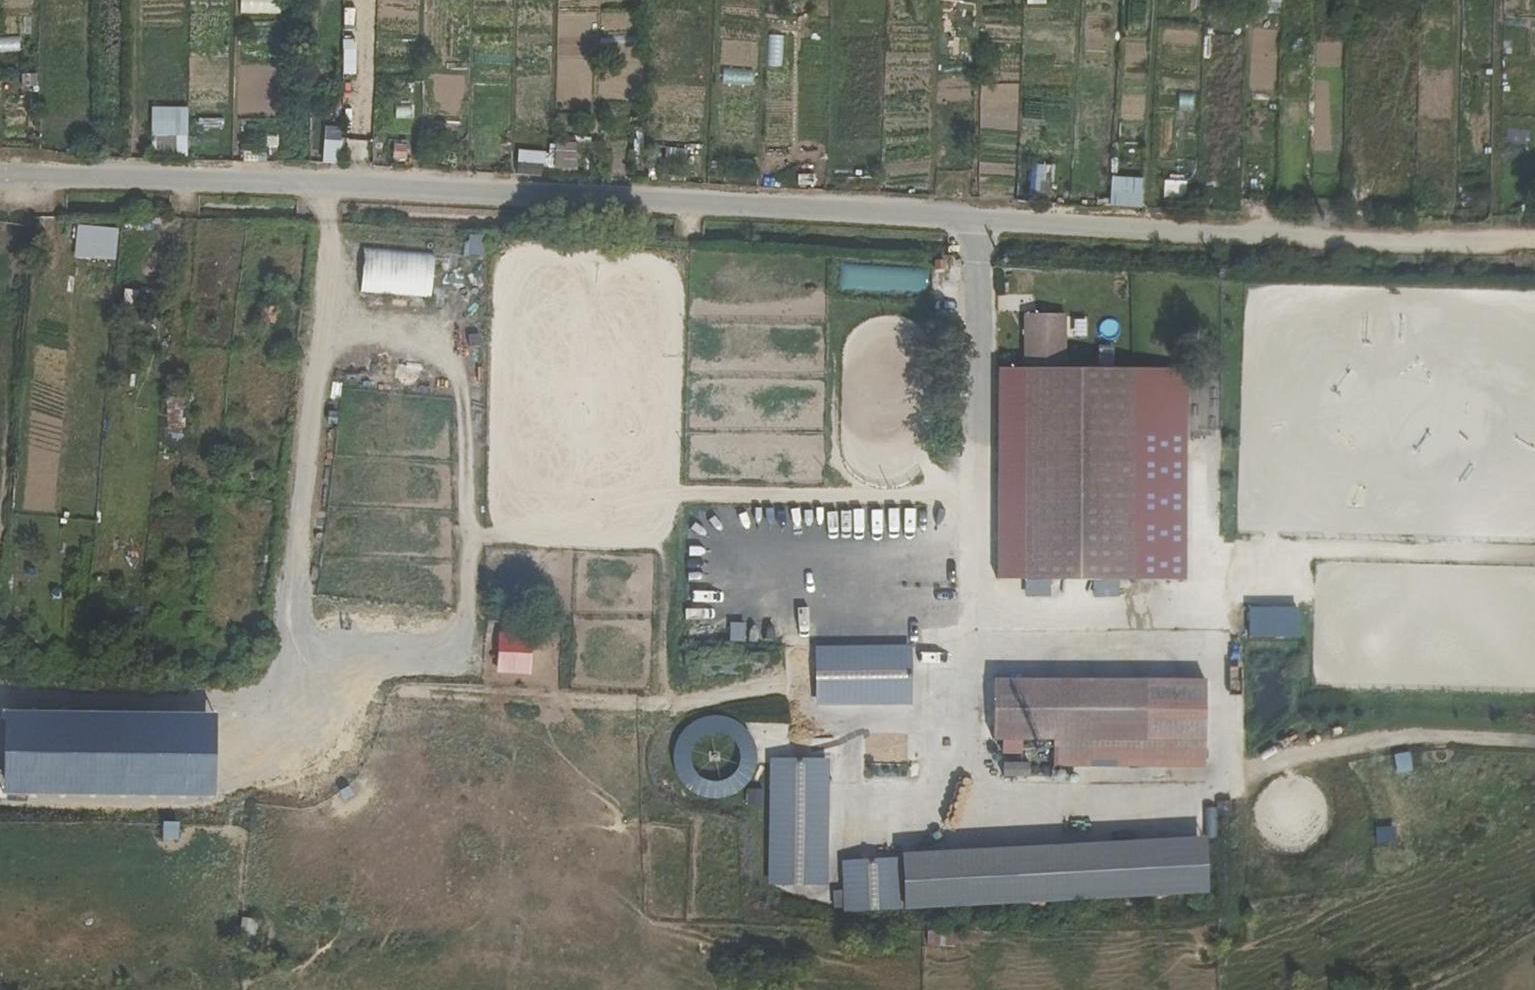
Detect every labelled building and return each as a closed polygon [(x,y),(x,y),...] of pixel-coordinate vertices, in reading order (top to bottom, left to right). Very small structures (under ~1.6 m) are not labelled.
[(152,157),(186,158),(188,109),(153,108),(152,157)] [(405,143),(392,143),(392,160),(406,160),(405,143)] [(1143,210),(1144,180),(1112,179),(1110,208),(1143,210)] [(114,262),(116,230),(100,229),(98,261),(114,262)] [(362,295),(432,297),(434,252),(363,250),(362,295)] [(140,308),(142,290),(126,289),(123,306),(140,308)] [(1022,370),(1069,371),(1069,312),(1022,312),(1022,370)] [(1190,584),(1190,371),(1069,371),(1022,370),(995,370),(995,584),(1190,584)] [(1250,639),(1299,640),(1300,611),(1251,610),(1250,639)] [(496,676),(534,678),(537,636),(499,634),(496,676)] [(914,707),(913,651),(815,653),(816,709),(914,707)] [(1211,681),(991,679),(991,749),(1057,749),(1057,769),(1211,770),(1211,681)] [(217,713),(7,710),(6,792),(216,795),(217,713)] [(685,748),(710,801),(762,777),(737,724),(685,748)] [(908,777),(908,744),(877,744),(878,777),(908,777)] [(827,887),(830,763),(770,762),(767,886),(827,887)] [(1210,894),(1207,842),(843,866),(847,919),(1210,894)]
